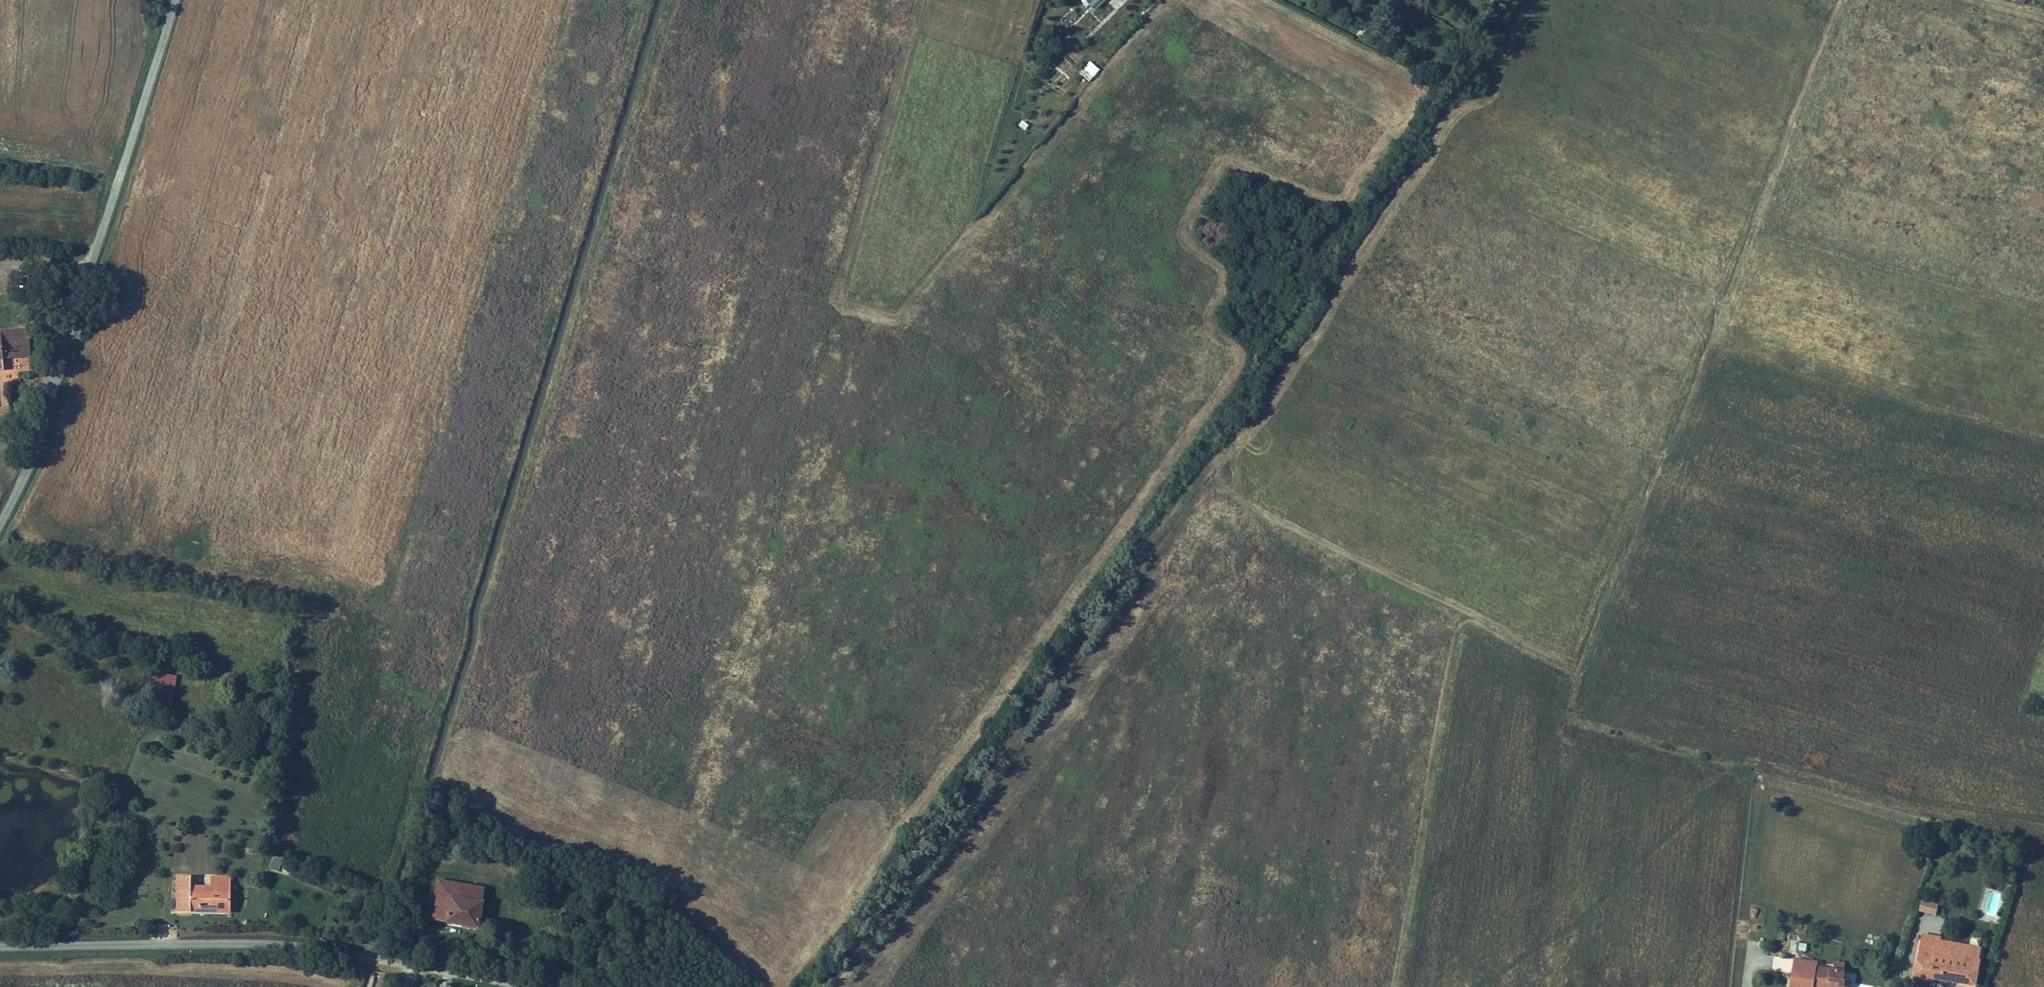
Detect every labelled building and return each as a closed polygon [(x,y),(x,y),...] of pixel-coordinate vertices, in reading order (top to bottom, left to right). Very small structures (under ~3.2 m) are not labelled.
[(1105,0),(1084,0),(1095,11),(1105,0)] [(1091,80),(1099,68),(1088,61),(1080,74),(1091,80)] [(2,379),(2,367),(28,368),(29,341),(0,340),(0,379),(2,379)] [(173,701),(174,675),(155,674),(154,700),(173,701)] [(279,872),(282,858),(271,855),(268,870),(279,872)] [(207,863),(186,860),(181,892),(197,894),(197,898),(235,903),(240,871),(222,869),(220,877),(205,875),(207,863)] [(479,925),(481,884),(435,881),(434,898),(440,899),(438,922),(479,925)] [(1922,900),(1919,911),(1936,916),(1939,904),(1922,900)] [(1980,945),(1920,934),(1914,972),(1975,983),(1980,959),(1977,958),(1980,945)] [(1791,970),(1789,981),(1787,981),(1785,986),(1810,986),(1811,985),(1823,986),(1845,986),(1847,979),(1842,978),(1845,960),(1834,958),(1832,965),(1814,962),(1815,957),(1791,953),(1788,969),(1791,970)]
